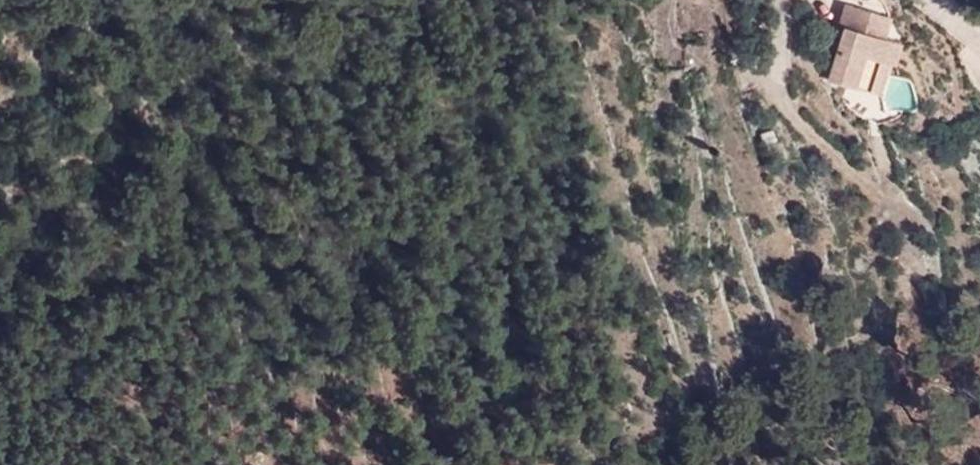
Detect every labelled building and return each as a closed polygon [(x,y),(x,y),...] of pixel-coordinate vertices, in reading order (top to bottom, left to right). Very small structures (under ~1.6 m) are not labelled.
[(897,38),(881,35),(868,31),(874,9),(843,1),(837,24),(840,25),(826,78),(847,84),(850,73),(871,78),(876,57),(891,61),(897,38)] [(887,13),(874,9),(868,31),(881,35),(887,13)] [(891,61),(876,57),(871,78),(850,73),(847,84),(882,93),(891,61)]
